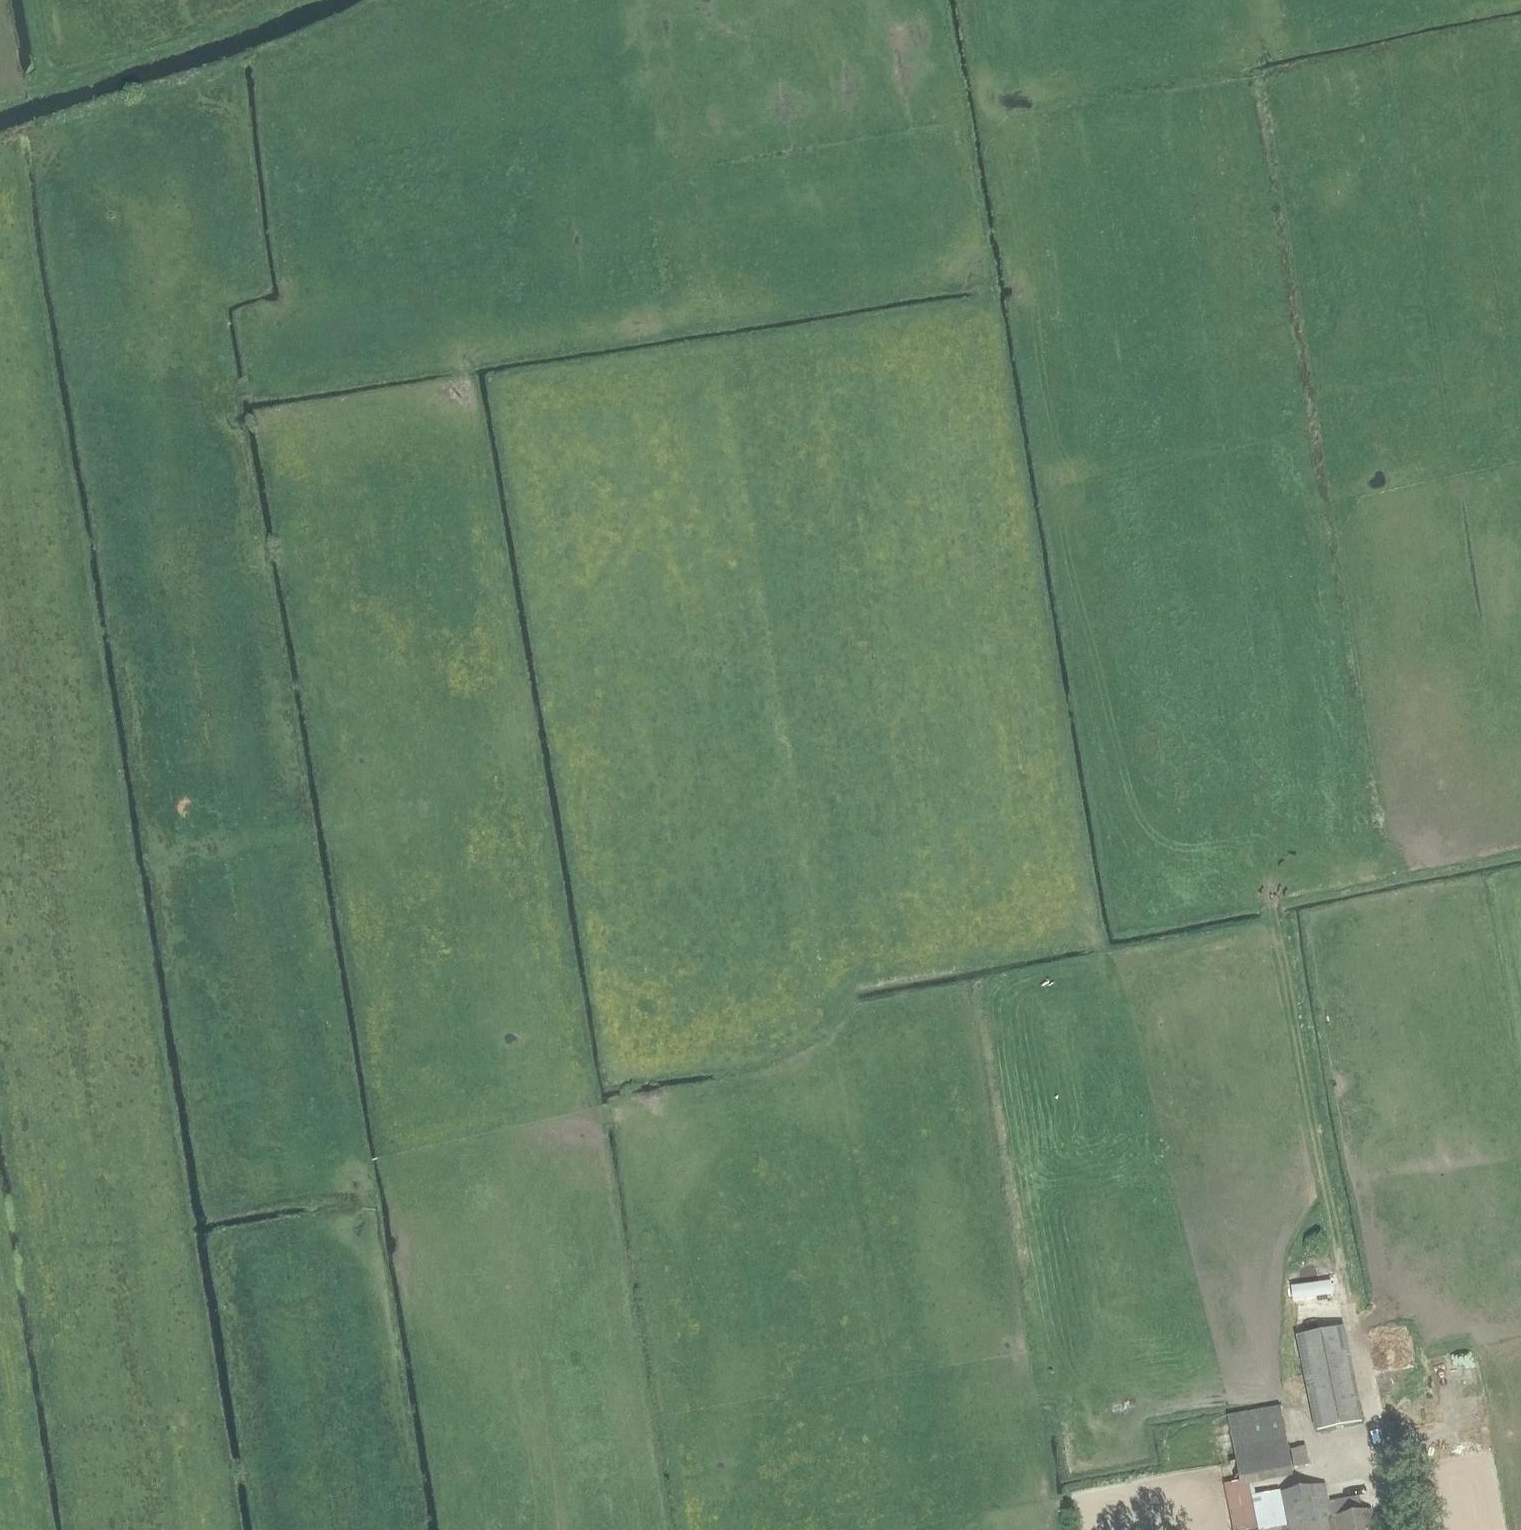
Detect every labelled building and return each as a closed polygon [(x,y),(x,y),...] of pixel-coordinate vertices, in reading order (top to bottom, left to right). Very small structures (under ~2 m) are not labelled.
[(1296,1338),(1315,1434),(1364,1424),(1344,1328),(1296,1338)] [(1279,1406),(1226,1415),(1238,1482),(1225,1484),(1232,1529),(1258,1529),(1253,1498),(1256,1498),(1252,1477),(1294,1470),(1294,1468),(1310,1465),(1307,1447),(1286,1450),(1279,1406)] [(1275,1495),(1254,1499),(1259,1529),(1267,1529),(1281,1528),(1282,1529),(1372,1529),(1374,1529),(1371,1513),(1362,1514),(1359,1497),(1328,1503),(1325,1486),(1275,1495)]
